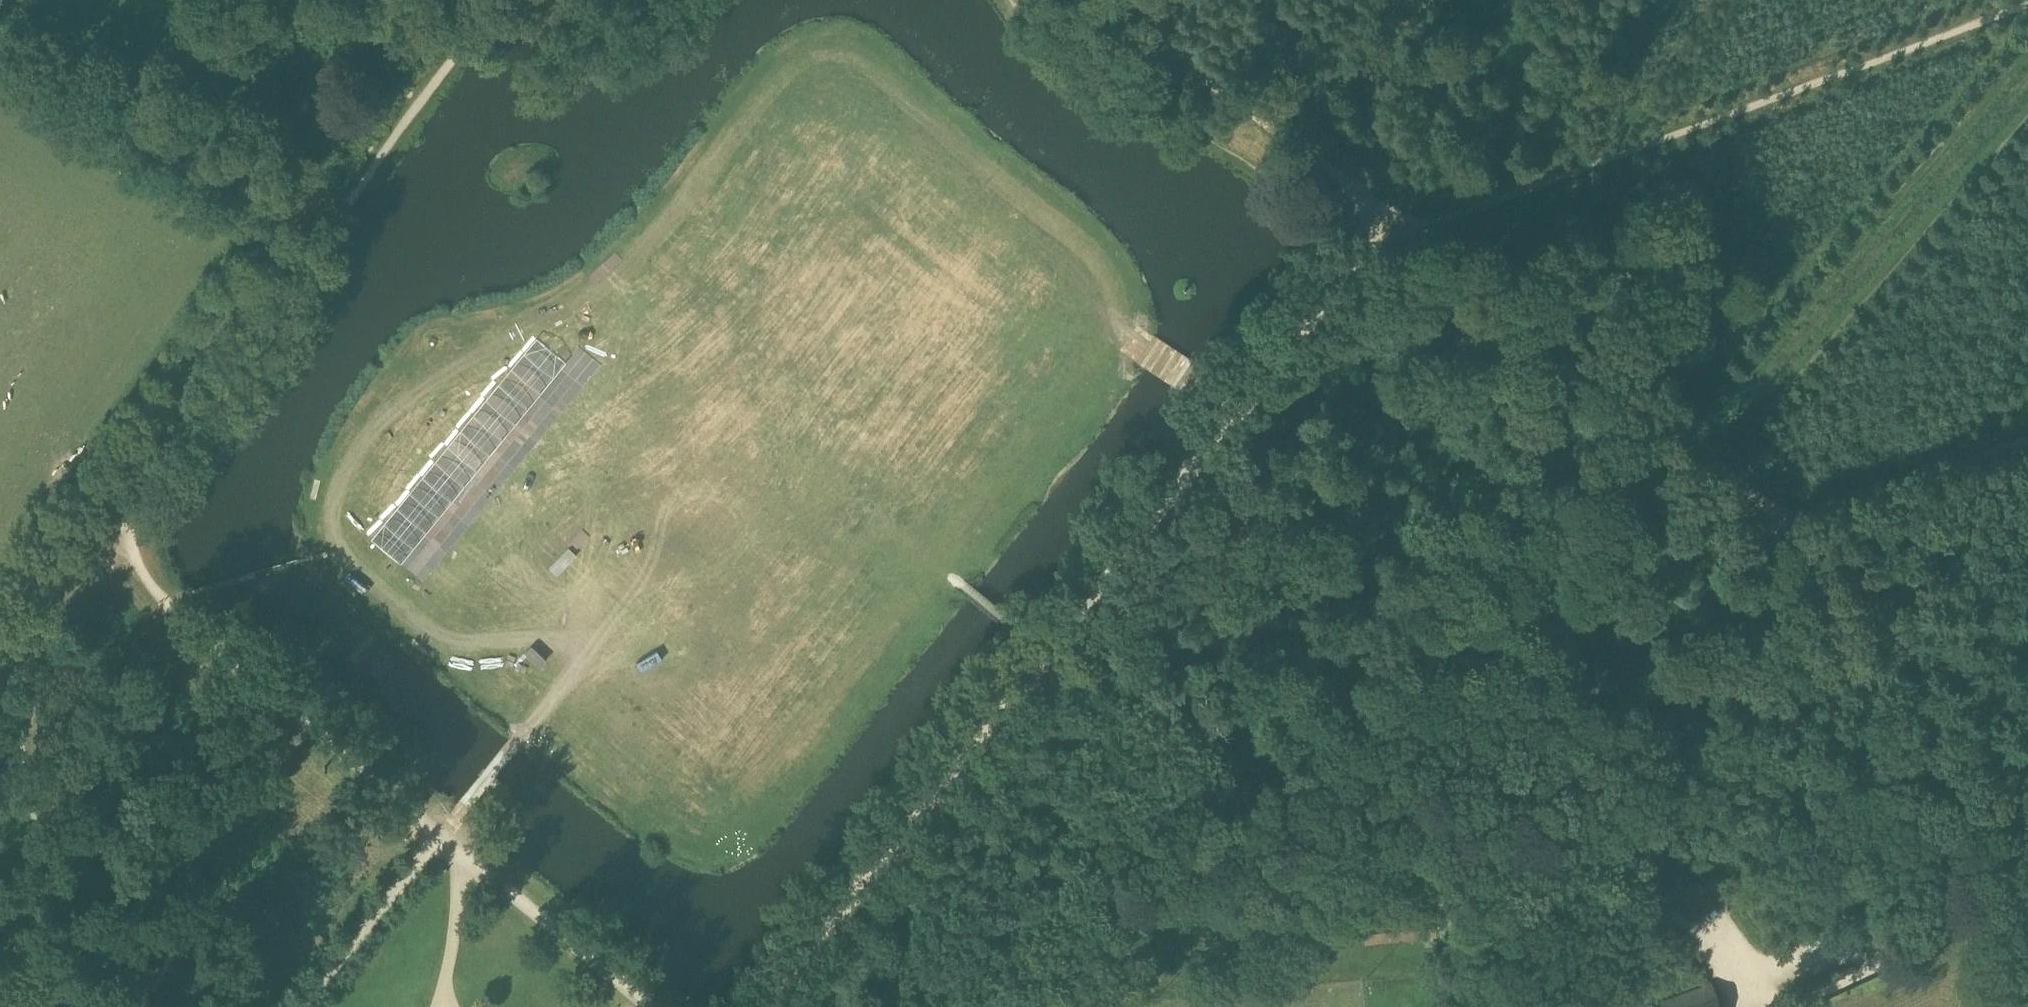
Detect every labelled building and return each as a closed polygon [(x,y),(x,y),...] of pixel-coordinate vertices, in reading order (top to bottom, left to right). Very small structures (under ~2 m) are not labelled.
[(1659,1001),(1662,1006),(1721,1006),(1712,982),(1659,1001)]
